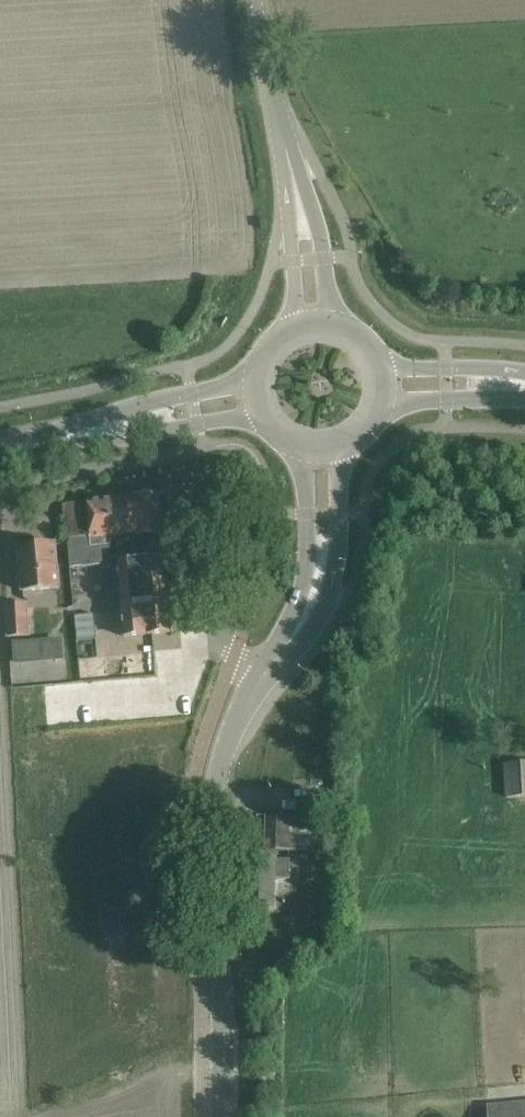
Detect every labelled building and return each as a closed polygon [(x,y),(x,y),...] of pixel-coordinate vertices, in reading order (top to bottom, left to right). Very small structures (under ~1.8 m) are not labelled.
[(169,633),(166,583),(163,559),(165,558),(164,542),(160,543),(160,534),(161,534),(161,530),(173,529),(170,494),(158,495),(154,492),(138,493),(135,497),(64,504),(70,569),(112,565),(110,537),(116,537),(118,563),(120,588),(123,637),(169,633)] [(59,589),(55,545),(19,548),(23,592),(59,589)] [(29,636),(27,606),(7,607),(10,638),(29,636)] [(81,641),(96,640),(94,617),(79,618),(81,641)] [(15,645),(16,663),(61,659),(60,641),(15,645)] [(26,731),(44,730),(43,699),(26,700),(26,731)] [(503,764),(505,799),(524,799),(524,763),(503,764)] [(289,816),(266,816),(265,851),(288,852),(311,852),(311,817),(289,816)] [(269,860),(247,859),(246,906),(273,907),(274,878),(290,878),(290,860),(269,860)] [(487,1105),(488,1116),(524,1116),(524,1102),(487,1105)]
